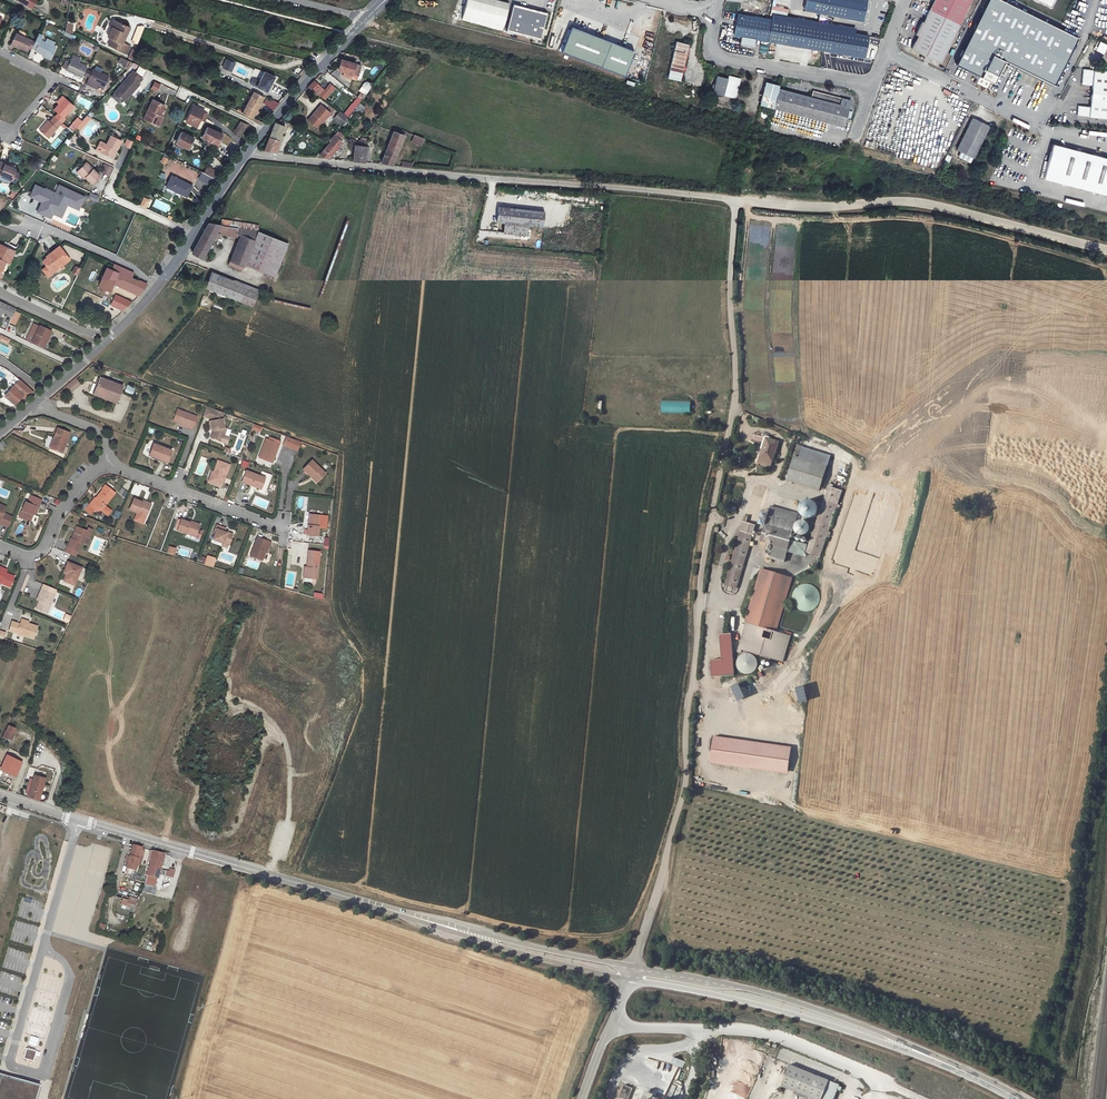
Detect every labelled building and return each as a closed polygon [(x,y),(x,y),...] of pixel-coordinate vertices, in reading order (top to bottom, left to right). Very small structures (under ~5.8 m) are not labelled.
[(30,8),(35,0),(14,0),(30,8)] [(461,21),(504,31),(510,3),(497,0),(466,0),(461,21)] [(545,12),(553,14),(557,0),(548,0),(545,12)] [(804,12),(818,14),(862,21),(865,0),(806,0),(804,12)] [(929,0),(931,1),(919,25),(918,25),(912,37),(914,38),(908,51),(936,65),(968,0),(929,0)] [(1001,0),(992,0),(958,66),(996,85),(1008,62),(1054,86),(1077,39),(1001,0)] [(1048,8),(1053,0),(1031,0),(1048,8)] [(547,14),(514,5),(507,33),(540,41),(547,14)] [(772,21),(736,15),(732,37),(740,38),(738,46),(754,49),(755,40),(768,42),(772,21)] [(773,15),(772,21),(827,30),(854,35),(855,29),(817,23),(773,15)] [(128,28),(111,20),(108,27),(110,28),(108,33),(113,35),(111,40),(109,39),(107,44),(111,46),(110,48),(125,54),(128,46),(121,43),(128,28)] [(823,52),(827,30),(772,21),(768,42),(823,52)] [(626,76),(635,51),(570,28),(561,54),(626,76)] [(854,35),(827,30),(823,52),(845,56),(845,57),(851,58),(852,57),(865,59),(869,38),(854,35)] [(30,40),(15,33),(10,44),(25,51),(30,40)] [(35,38),(31,46),(35,48),(34,51),(41,54),(40,56),(47,60),(54,47),(35,38)] [(674,43),(666,79),(680,82),(688,46),(674,43)] [(123,68),(129,70),(132,62),(119,58),(118,63),(124,65),(123,68)] [(77,75),(78,73),(82,67),(82,66),(75,63),(67,59),(62,69),(77,75)] [(231,72),(235,63),(226,59),(222,68),(231,72)] [(353,66),(338,62),(335,73),(340,74),(340,79),(349,82),(353,66)] [(375,66),(370,71),(373,74),(378,69),(375,66)] [(103,75),(89,69),(84,78),(99,85),(103,75)] [(136,79),(128,72),(109,93),(119,102),(134,84),(133,83),(136,79)] [(1090,102),(1106,103),(1106,74),(1083,72),(1081,87),(1091,88),(1090,102)] [(230,80),(228,83),(253,94),(256,88),(268,93),(275,79),(264,74),(257,86),(244,80),(241,85),(230,80)] [(740,80),(728,77),(727,80),(716,77),(712,94),(734,100),(740,80)] [(154,81),(150,90),(157,93),(161,84),(154,81)] [(316,85),(312,83),(305,91),(315,96),(324,102),(334,88),(328,84),(324,90),(322,89),(316,85)] [(778,90),(779,87),(765,84),(759,106),(772,110),(778,90)] [(778,90),(772,110),(841,128),(846,108),(838,106),(840,100),(811,92),(809,98),(778,90)] [(254,94),(253,94),(241,114),(252,119),(263,99),(254,94)] [(273,111),(278,104),(268,96),(263,103),(273,111)] [(69,106),(59,97),(49,107),(53,111),(50,114),(58,122),(61,118),(60,116),(69,106)] [(356,97),(341,114),(345,117),(360,99),(356,97)] [(160,104),(151,100),(141,120),(155,127),(160,117),(155,115),(160,104)] [(848,102),(840,100),(838,106),(846,108),(848,102)] [(1090,109),(1078,108),(1076,119),(1106,120),(1106,103),(1090,102),(1090,109)] [(328,115),(318,107),(305,122),(315,130),(328,115)] [(202,113),(191,108),(183,124),(195,130),(202,113)] [(338,126),(339,125),(345,117),(341,114),(339,112),(332,121),(338,126)] [(945,131),(953,135),(962,115),(953,112),(945,131)] [(57,122),(48,115),(36,128),(45,135),(57,122)] [(77,122),(72,118),(68,123),(72,127),(77,122)] [(988,127),(972,118),(956,150),(973,158),(988,127)] [(244,124),(237,121),(230,134),(238,138),(244,124)] [(282,124),(274,123),(271,122),(268,129),(262,151),(275,152),(282,124)] [(320,153),(324,157),(327,157),(345,135),(337,130),(331,136),(334,138),(320,153)] [(393,164),(406,133),(400,130),(398,133),(392,130),(380,163),(393,164)] [(222,138),(207,132),(203,141),(217,148),(222,138)] [(192,139),(179,133),(174,144),(187,150),(192,139)] [(120,141),(109,136),(105,145),(102,144),(98,153),(108,158),(112,149),(115,150),(120,141)] [(421,145),(423,139),(413,136),(411,141),(421,145)] [(126,139),(123,146),(130,149),(133,141),(126,139)] [(365,146),(353,143),(350,159),(363,160),(365,146)] [(1106,197),(1106,196),(1106,160),(1052,145),(1043,180),(1106,197)] [(943,163),(948,165),(951,157),(947,155),(943,163)] [(163,156),(160,162),(165,165),(168,159),(163,156)] [(9,174),(8,178),(14,180),(17,171),(12,168),(14,164),(0,158),(0,170),(9,174)] [(216,159),(213,163),(219,168),(222,164),(216,159)] [(98,175),(84,163),(77,171),(90,184),(98,175)] [(111,167),(105,164),(101,172),(107,175),(111,167)] [(213,181),(217,175),(207,170),(203,176),(213,181)] [(203,176),(202,175),(198,181),(211,188),(215,181),(213,181),(203,176)] [(190,188),(171,178),(166,188),(175,192),(174,195),(185,200),(190,188)] [(41,202),(36,214),(74,228),(75,225),(78,216),(70,213),(71,208),(79,211),(85,196),(58,185),(55,192),(34,184),(29,198),(41,202)] [(8,196),(13,199),(17,193),(12,190),(8,196)] [(90,192),(87,198),(97,203),(100,197),(90,192)] [(143,197),(139,206),(146,209),(150,199),(143,197)] [(496,221),(504,222),(528,224),(541,225),(542,210),(498,206),(496,221)] [(219,228),(207,227),(199,240),(190,254),(201,260),(216,234),(238,238),(228,261),(242,267),(256,232),(229,229),(230,223),(220,222),(219,228)] [(527,235),(528,224),(504,222),(503,233),(527,235)] [(0,243),(0,270),(1,271),(6,261),(5,260),(7,255),(9,256),(12,249),(0,243)] [(59,246),(51,253),(52,255),(48,258),(43,262),(47,267),(51,271),(59,264),(61,267),(70,260),(59,246)] [(16,251),(12,249),(9,256),(7,255),(5,260),(6,261),(10,263),(16,251)] [(107,267),(98,287),(110,292),(114,284),(140,295),(147,284),(125,275),(128,269),(114,263),(111,269),(107,267)] [(48,277),(61,267),(59,264),(51,271),(47,267),(42,270),(48,277)] [(76,266),(73,273),(78,275),(81,269),(76,266)] [(211,274),(205,289),(218,292),(223,279),(211,274)] [(259,294),(223,279),(218,292),(217,295),(252,309),(259,294)] [(112,305),(125,311),(129,306),(132,302),(116,295),(115,298),(113,296),(112,299),(114,300),(112,305)] [(15,326),(21,313),(16,311),(17,308),(0,301),(0,318),(2,313),(5,314),(0,327),(6,329),(8,324),(15,326)] [(41,329),(35,341),(47,346),(52,333),(41,329)] [(11,339),(1,334),(0,336),(0,341),(8,345),(11,339)] [(98,391),(98,392),(120,401),(128,384),(105,375),(102,382),(98,381),(94,389),(98,391)] [(34,392),(18,380),(11,387),(13,388),(6,397),(13,403),(21,396),(26,399),(34,392)] [(76,380),(70,385),(75,391),(81,386),(76,380)] [(692,413),(692,400),(663,400),(662,413),(692,413)] [(224,418),(227,412),(218,409),(210,405),(205,417),(213,420),(214,429),(216,429),(217,432),(215,432),(213,437),(222,440),(224,435),(225,435),(226,435),(229,428),(227,427),(225,418),(224,418)] [(199,416),(180,409),(176,420),(181,422),(191,425),(190,427),(195,429),(199,416)] [(56,426),(52,435),(55,436),(51,447),(61,451),(69,430),(56,426)] [(752,434),(750,439),(760,443),(761,438),(752,434)] [(277,441),(269,438),(262,457),(273,461),(275,454),(277,455),(280,447),(275,445),(277,441)] [(301,450),(304,441),(296,438),(292,447),(301,450)] [(778,442),(766,438),(757,462),(770,466),(778,442)] [(174,450),(156,443),(152,455),(161,458),(161,457),(170,460),(174,450)] [(824,466),(792,457),(785,482),(817,491),(824,466)] [(329,472),(314,459),(306,469),(314,476),(316,475),(322,480),(329,472)] [(232,464),(220,460),(216,471),(214,477),(212,476),(211,481),(222,485),(224,481),(225,476),(228,477),(232,464)] [(268,477),(248,470),(244,481),(254,485),(255,483),(264,487),(268,477)] [(96,496),(93,500),(96,503),(94,506),(98,509),(102,509),(116,491),(106,483),(103,487),(104,487),(98,494),(100,495),(98,497),(97,496),(96,496)] [(122,487),(117,492),(123,497),(128,493),(122,487)] [(766,490),(757,487),(756,489),(724,585),(735,589),(766,490)] [(840,492),(826,488),(807,552),(820,556),(840,492)] [(722,584),(724,585),(756,489),(753,490),(722,584)] [(42,497),(31,493),(28,501),(25,499),(19,515),(30,519),(33,511),(36,504),(39,505),(42,497)] [(152,502),(144,499),(143,500),(135,497),(130,508),(139,511),(140,509),(148,513),(152,502)] [(760,541),(763,542),(774,507),(771,506),(760,541)] [(774,545),(788,549),(798,513),(774,507),(763,542),(774,545)] [(325,513),(314,512),(313,523),(312,523),(310,533),(321,534),(322,524),(323,524),(325,513)] [(180,528),(180,529),(189,532),(190,530),(199,533),(202,523),(193,520),(192,521),(183,518),(180,528)] [(23,536),(28,526),(19,523),(15,532),(23,536)] [(228,526),(219,523),(216,531),(217,531),(215,537),(226,541),(226,538),(232,540),(235,531),(229,529),(229,530),(227,529),(228,526)] [(88,529),(83,527),(81,532),(78,531),(75,538),(73,537),(72,537),(68,545),(78,550),(82,541),(84,542),(87,535),(90,536),(94,528),(89,526),(88,529)] [(274,540),(260,535),(253,554),(265,558),(268,550),(270,544),(272,544),(274,540)] [(169,545),(167,552),(175,555),(177,547),(169,545)] [(788,549),(774,545),(772,553),(786,557),(788,549)] [(209,554),(207,562),(216,565),(218,557),(209,554)] [(322,556),(311,555),(310,565),(309,570),(307,570),(306,575),(320,577),(322,556)] [(82,567),(69,561),(65,570),(70,572),(66,581),(75,584),(82,567)] [(0,563),(0,579),(13,584),(17,573),(9,570),(3,568),(4,565),(0,563)] [(760,569),(744,623),(773,632),(788,577),(775,574),(772,573),(760,569)] [(285,572),(285,588),(294,588),(294,572),(285,572)] [(792,610),(817,610),(817,586),(793,586),(792,610)] [(55,594),(42,589),(40,593),(42,594),(40,599),(37,608),(48,612),(55,594)] [(30,623),(23,620),(22,623),(13,620),(10,629),(35,638),(39,626),(30,623)] [(789,636),(773,632),(744,623),(737,649),(782,662),(789,636)] [(709,662),(711,679),(733,677),(729,635),(718,636),(720,661),(709,662)] [(757,658),(738,652),(733,669),(752,675),(757,658)] [(9,723),(6,729),(14,733),(17,727),(9,723)] [(11,740),(14,733),(6,729),(3,736),(11,740)] [(790,750),(712,738),(708,759),(786,771),(790,750)] [(22,752),(19,758),(7,754),(0,767),(16,774),(22,760),(19,759),(22,752)] [(27,798),(38,800),(45,780),(34,776),(33,780),(29,779),(26,793),(28,793),(27,798)] [(140,848),(132,846),(126,862),(135,865),(140,848)] [(148,867),(159,870),(160,866),(162,867),(163,863),(161,862),(163,854),(150,851),(145,866),(148,867)] [(159,870),(148,867),(145,876),(144,880),(154,884),(156,879),(157,876),(159,876),(163,877),(164,871),(159,870)] [(130,908),(132,905),(136,906),(138,899),(130,897),(129,900),(123,898),(120,905),(130,908)] [(40,1052),(27,1048),(24,1058),(34,1061),(36,1055),(39,1056),(40,1052)] [(676,1057),(673,1064),(683,1068),(686,1061),(676,1057)] [(776,1082),(820,1098),(826,1098),(830,1087),(833,1082),(833,1080),(784,1061),(776,1082)] [(681,1083),(679,1083),(682,1075),(675,1072),(668,1093),(667,1093),(665,1098),(676,1098),(681,1083)] [(41,1088),(0,1076),(0,1098),(37,1098),(41,1088)] [(729,1091),(748,1097),(751,1086),(732,1080),(729,1091)] [(620,1097),(625,1098),(629,1098),(633,1088),(624,1084),(620,1097)] [(656,1096),(657,1093),(647,1090),(645,1098),(663,1098),(656,1096)]
